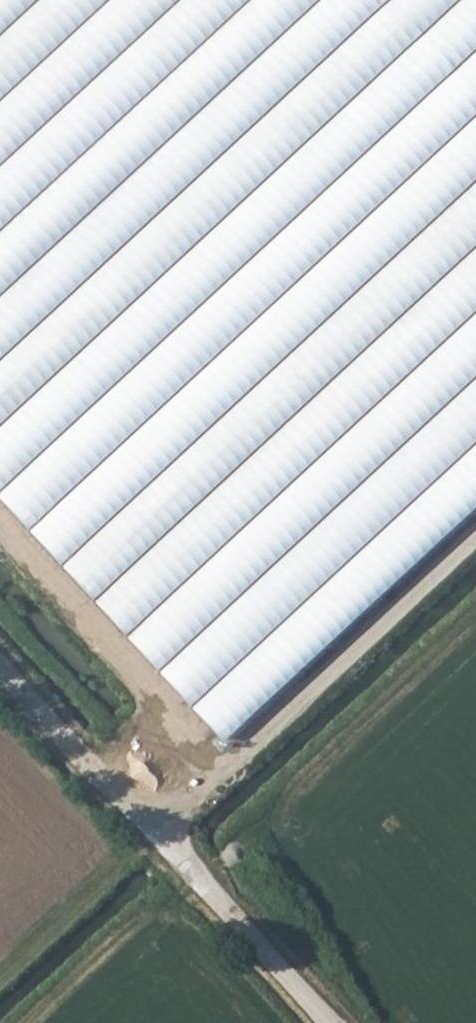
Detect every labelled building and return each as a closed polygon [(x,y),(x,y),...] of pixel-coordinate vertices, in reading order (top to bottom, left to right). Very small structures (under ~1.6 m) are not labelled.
[(222,740),(475,506),(475,0),(0,0),(0,500),(222,740)]
